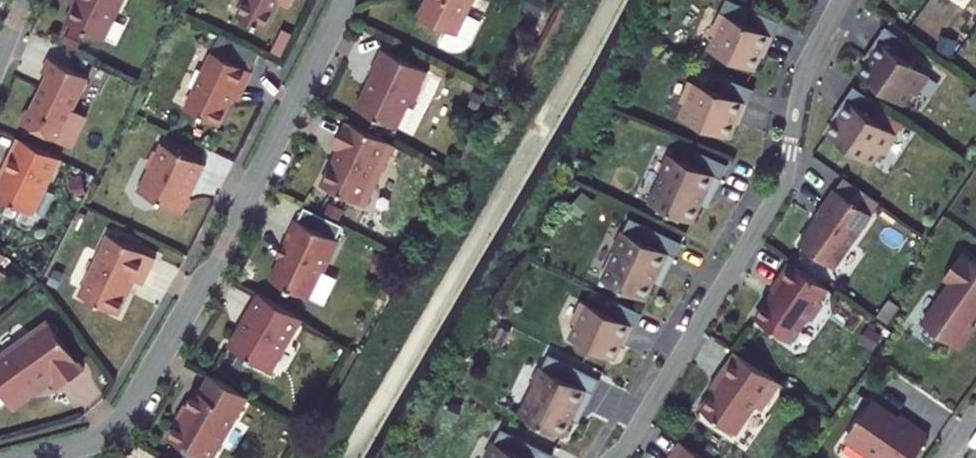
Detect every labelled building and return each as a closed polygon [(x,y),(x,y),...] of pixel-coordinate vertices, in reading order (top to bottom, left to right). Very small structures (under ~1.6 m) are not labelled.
[(82,10),(74,25),(111,42),(131,0),(86,0),(82,10)] [(303,0),(255,0),(246,19),(272,32),(287,2),(299,8),(303,0)] [(423,16),(450,29),(444,42),(457,49),(473,46),(486,18),(472,12),(478,0),(431,0),(423,16)] [(783,22),(755,10),(748,23),(727,14),(718,35),(722,37),(715,51),(759,71),(765,57),(774,37),(776,38),(783,22)] [(916,45),(891,28),(881,41),(886,44),(874,62),(864,76),(908,106),(917,93),(920,96),(934,76),(907,58),(916,45)] [(265,53),(227,34),(217,55),(256,73),(265,53)] [(886,44),(881,41),(869,59),(874,62),(886,44)] [(433,70),(406,56),(393,50),(388,47),(376,71),(381,74),(376,83),(373,84),(362,105),(398,123),(403,121),(413,101),(420,99),(425,89),(425,86),(433,70)] [(394,47),(393,50),(406,56),(408,54),(394,47)] [(225,128),(239,100),(245,87),(250,90),(258,74),(256,73),(217,55),(190,111),(225,128)] [(94,78),(56,59),(49,74),(54,77),(37,112),(34,111),(27,125),(78,150),(93,119),(78,112),(94,78)] [(754,88),(725,77),(719,91),(697,82),(688,103),(693,105),(687,120),(736,139),(741,125),(750,103),(748,102),(754,88)] [(244,103),(250,90),(245,87),(239,100),(244,103)] [(884,105),(859,87),(849,101),(854,104),(842,122),(833,135),(876,165),(885,152),(888,155),(902,135),(875,117),(884,105)] [(854,104),(849,101),(837,119),(842,122),(854,104)] [(339,159),(337,157),(325,181),(371,203),(399,142),(350,119),(338,144),(342,146),(341,149),(343,151),(339,159)] [(25,139),(16,156),(19,158),(0,196),(0,197),(39,215),(66,159),(25,139)] [(734,166),(682,142),(675,156),(673,155),(665,173),(667,174),(653,204),(699,225),(707,207),(713,194),(720,197),(734,166)] [(167,143),(162,153),(158,156),(155,160),(154,165),(155,170),(157,171),(147,191),(190,213),(197,200),(195,194),(200,184),(203,185),(212,166),(167,143)] [(847,177),(839,189),(874,214),(883,202),(847,177)] [(802,243),(833,265),(840,264),(874,214),(839,189),(837,188),(817,215),(820,217),(802,243)] [(713,194),(707,207),(714,210),(720,197),(713,194)] [(346,239),(302,218),(291,242),(293,243),(298,245),(292,257),(290,256),(289,259),(279,280),(295,287),(296,289),(301,292),(301,290),(317,297),(330,269),(329,264),(335,262),(346,239)] [(688,244),(637,218),(630,232),(628,231),(619,248),(621,249),(606,279),(651,301),(660,284),(666,271),(673,274),(688,244)] [(162,261),(114,237),(83,297),(123,317),(140,283),(149,287),(162,261)] [(286,258),(289,259),(290,256),(292,257),(298,245),(293,243),(286,258)] [(0,246),(0,285),(9,273),(4,269),(13,257),(0,246)] [(966,254),(949,279),(956,283),(927,325),(963,350),(975,332),(975,325),(975,324),(975,322),(975,260),(966,254)] [(774,300),(761,319),(796,343),(813,319),(819,318),(826,307),(825,302),(833,289),(796,263),(777,290),(779,292),(781,293),(776,301),(774,300)] [(666,271),(660,284),(666,287),(673,274),(666,271)] [(254,318),(237,347),(274,368),(291,340),(294,342),(309,317),(266,292),(251,316),(254,318)] [(582,326),(575,340),(618,361),(625,347),(635,327),(640,330),(647,315),(620,301),(613,315),(588,303),(578,324),(582,326)] [(254,318),(251,316),(235,345),(237,347),(254,318)] [(53,344),(64,336),(55,323),(31,341),(33,344),(46,334),(53,344)] [(640,330),(635,327),(625,347),(630,350),(640,330)] [(46,392),(59,382),(65,391),(91,373),(64,336),(53,344),(46,334),(33,344),(31,341),(0,363),(0,383),(19,411),(38,398),(34,393),(43,387),(46,392)] [(278,370),(294,342),(291,340),(274,368),(278,370)] [(741,353),(724,378),(727,380),(719,391),(706,411),(719,420),(740,434),(760,406),(766,411),(785,384),(741,353)] [(543,388),(528,418),(573,440),(582,423),(589,410),(595,413),(610,383),(559,358),(552,372),(550,370),(541,387),(543,388)] [(215,373),(204,391),(201,389),(172,438),(207,457),(216,457),(253,395),(215,373)] [(724,378),(716,389),(719,391),(727,380),(724,378)] [(34,393),(38,398),(46,392),(43,387),(34,393)] [(879,400),(878,401),(894,412),(894,416),(901,421),(904,417),(879,400)] [(852,437),(881,457),(921,457),(934,440),(930,437),(932,434),(905,416),(904,417),(901,421),(894,416),(894,412),(878,401),(852,437)] [(595,413),(589,410),(582,423),(589,426),(595,413)] [(740,434),(719,420),(717,423),(737,437),(740,434)] [(507,430),(500,443),(498,442),(490,457),(557,457),(558,455),(507,430)] [(852,437),(849,441),(873,457),(881,457),(852,437)] [(686,443),(676,457),(708,457),(686,443)]
